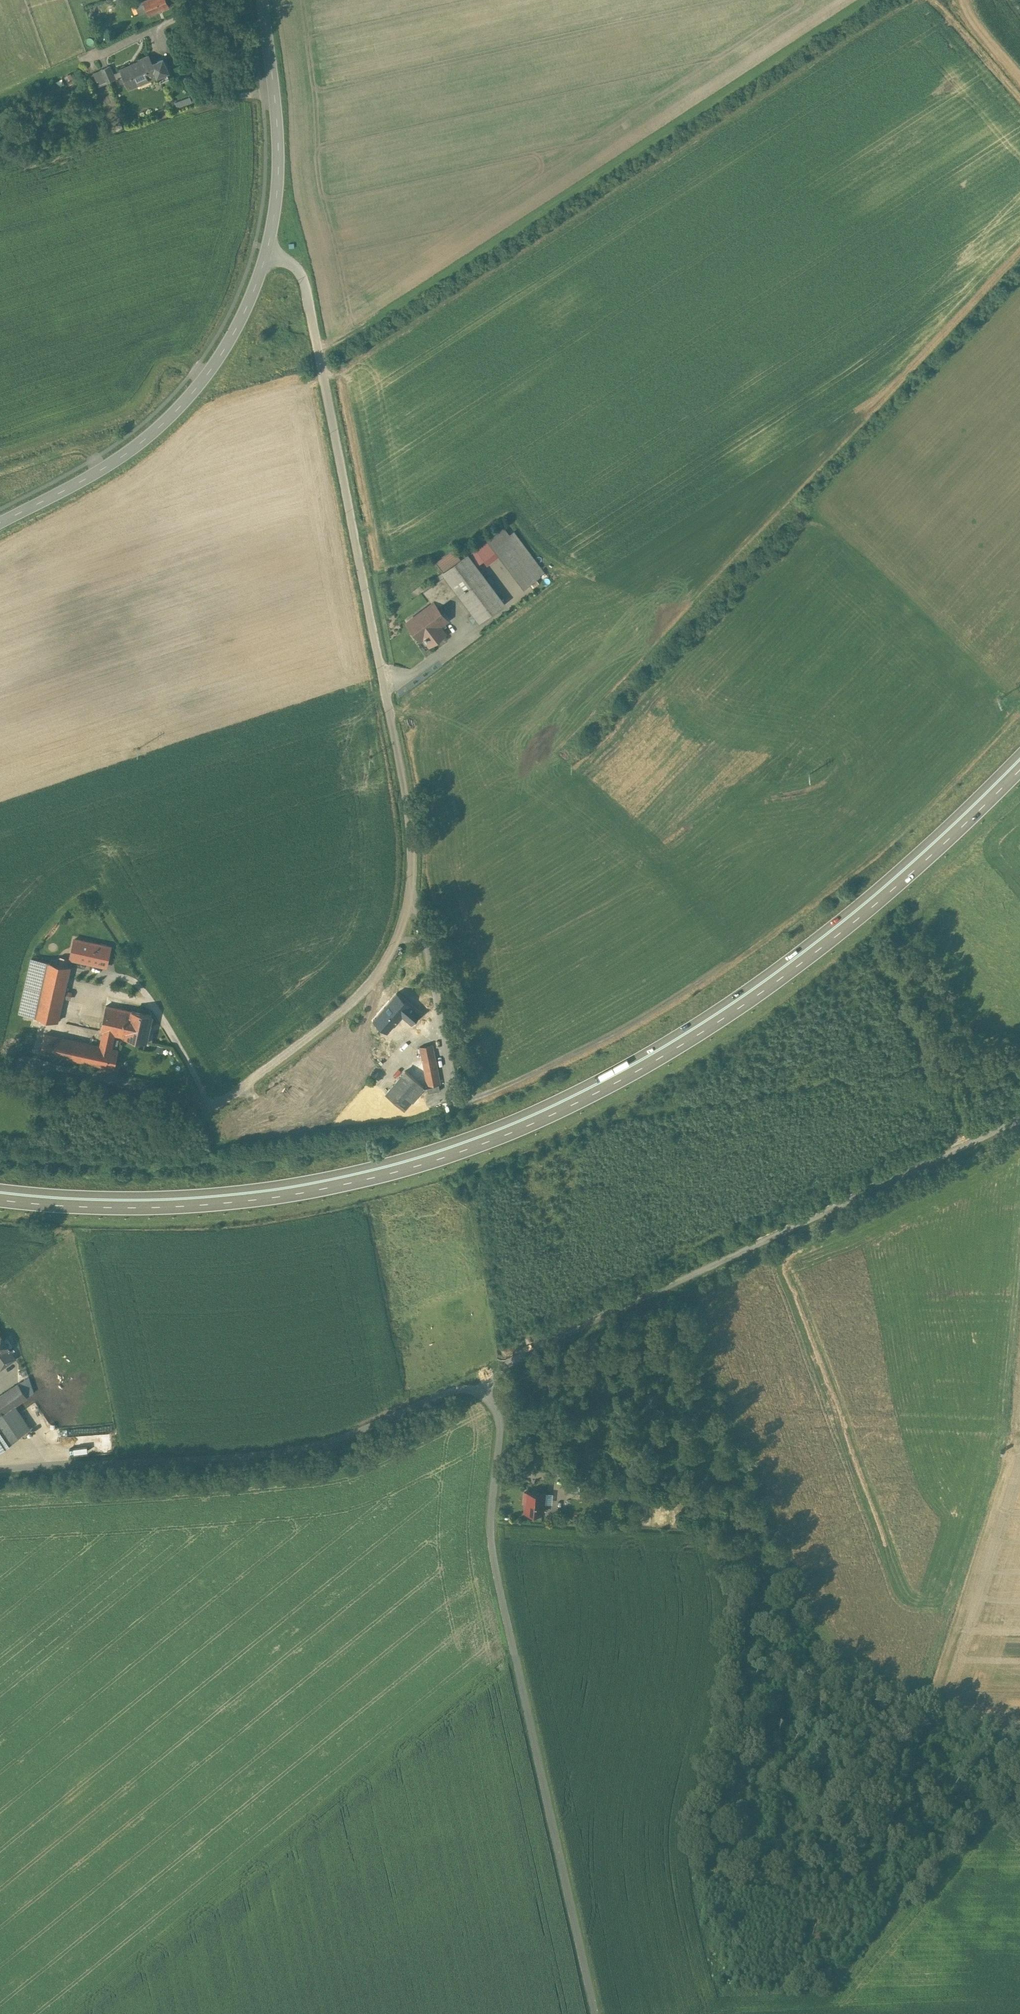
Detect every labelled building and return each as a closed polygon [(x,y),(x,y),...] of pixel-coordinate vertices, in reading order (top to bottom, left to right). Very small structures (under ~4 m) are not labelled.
[(148,15),(169,5),(167,0),(142,0),(148,15)] [(205,16),(194,19),(199,36),(210,33),(205,16)] [(152,63),(149,55),(148,55),(148,56),(139,60),(140,61),(121,70),(128,87),(157,75),(152,63)] [(152,63),(157,75),(160,82),(169,78),(166,72),(168,71),(163,59),(152,63)] [(109,64),(99,68),(105,82),(115,78),(109,64)] [(487,538),(487,539),(490,537),(501,553),(526,586),(540,576),(539,575),(509,535),(503,526),(487,538)] [(514,531),(509,535),(539,575),(544,571),(514,531)] [(487,539),(475,548),(484,559),(490,554),(493,559),(501,553),(490,537),(487,539)] [(453,548),(436,561),(443,571),(445,575),(451,582),(473,612),(479,620),(503,602),(476,565),(467,554),(467,553),(461,558),(453,548)] [(475,548),(467,554),(476,565),(484,559),(475,548)] [(451,582),(445,575),(423,591),(432,603),(433,602),(435,605),(454,591),(448,583),(451,582)] [(433,602),(432,603),(409,620),(417,630),(415,633),(420,639),(423,636),(429,644),(445,633),(439,625),(446,620),(442,615),(443,614),(437,607),(436,607),(435,605),(433,602)] [(479,620),(473,612),(470,617),(473,622),(479,620)] [(103,938),(77,933),(71,958),(105,965),(110,947),(101,945),(103,938)] [(70,966),(42,960),(30,1015),(57,1021),(70,966)] [(411,1004),(397,992),(373,1020),(387,1031),(388,1030),(393,1034),(406,1018),(416,1027),(425,1017),(410,1004),(411,1004)] [(100,1046),(45,1034),(41,1051),(114,1068),(118,1050),(111,1048),(114,1034),(126,1036),(132,1011),(106,1005),(100,1031),(104,1032),(100,1046)] [(132,1011),(126,1036),(126,1037),(146,1041),(152,1015),(132,1010),(132,1011)] [(432,1044),(420,1046),(422,1059),(418,1060),(422,1081),(427,1080),(428,1086),(440,1083),(432,1044)] [(424,1085),(406,1070),(386,1093),(404,1108),(424,1085)] [(5,1358),(7,1361),(15,1356),(9,1348),(9,1347),(12,1345),(7,1337),(3,1339),(0,1334),(0,1362),(5,1358)] [(0,1395),(0,1409),(2,1412),(27,1396),(18,1383),(0,1395)] [(0,1409),(0,1448),(18,1436),(2,1412),(0,1409)] [(580,1479),(569,1478),(568,1490),(579,1491),(580,1479)] [(545,1491),(527,1490),(524,1490),(523,1499),(526,1499),(525,1510),(542,1511),(543,1502),(544,1502),(545,1491)]
